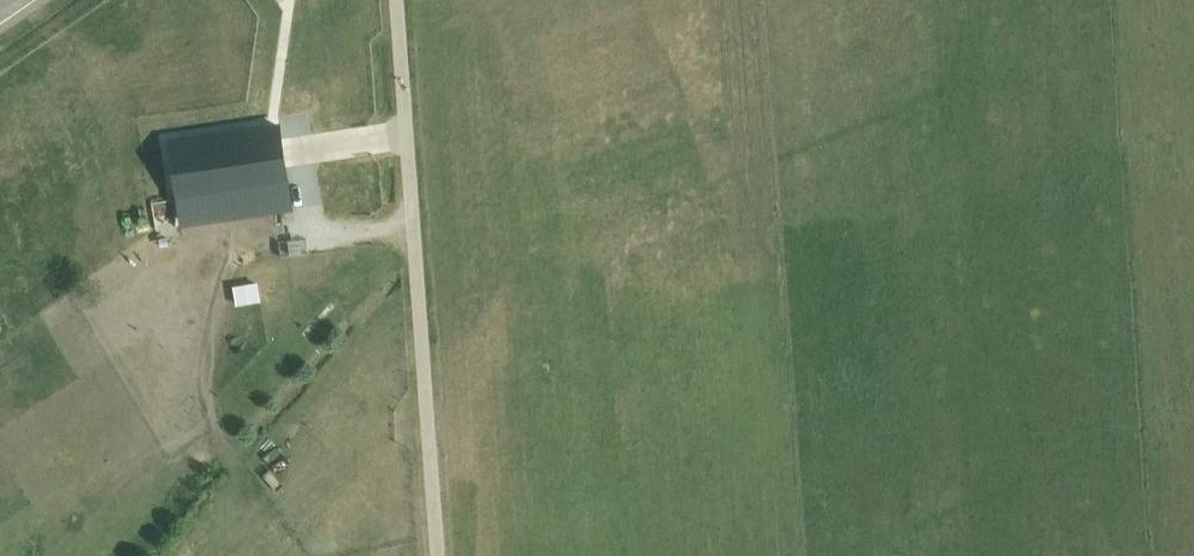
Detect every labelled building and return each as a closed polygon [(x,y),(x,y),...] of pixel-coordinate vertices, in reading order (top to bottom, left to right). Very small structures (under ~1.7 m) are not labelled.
[(178,199),(289,180),(280,125),(168,145),(178,199)] [(246,274),(220,279),(224,301),(251,295),(246,274)]
